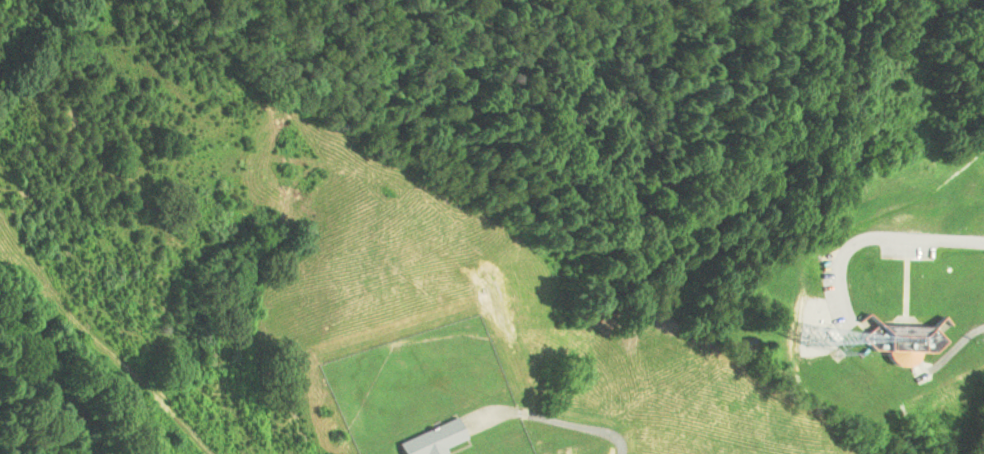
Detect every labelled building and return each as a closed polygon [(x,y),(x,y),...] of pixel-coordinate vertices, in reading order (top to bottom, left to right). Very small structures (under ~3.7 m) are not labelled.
[(873,325),(873,315),(864,315),(862,350),(888,351),(887,365),(917,366),(918,350),(941,351),(941,327),(873,325)] [(455,417),(396,444),(401,453),(439,453),(445,451),(444,449),(465,439),(455,417)]
